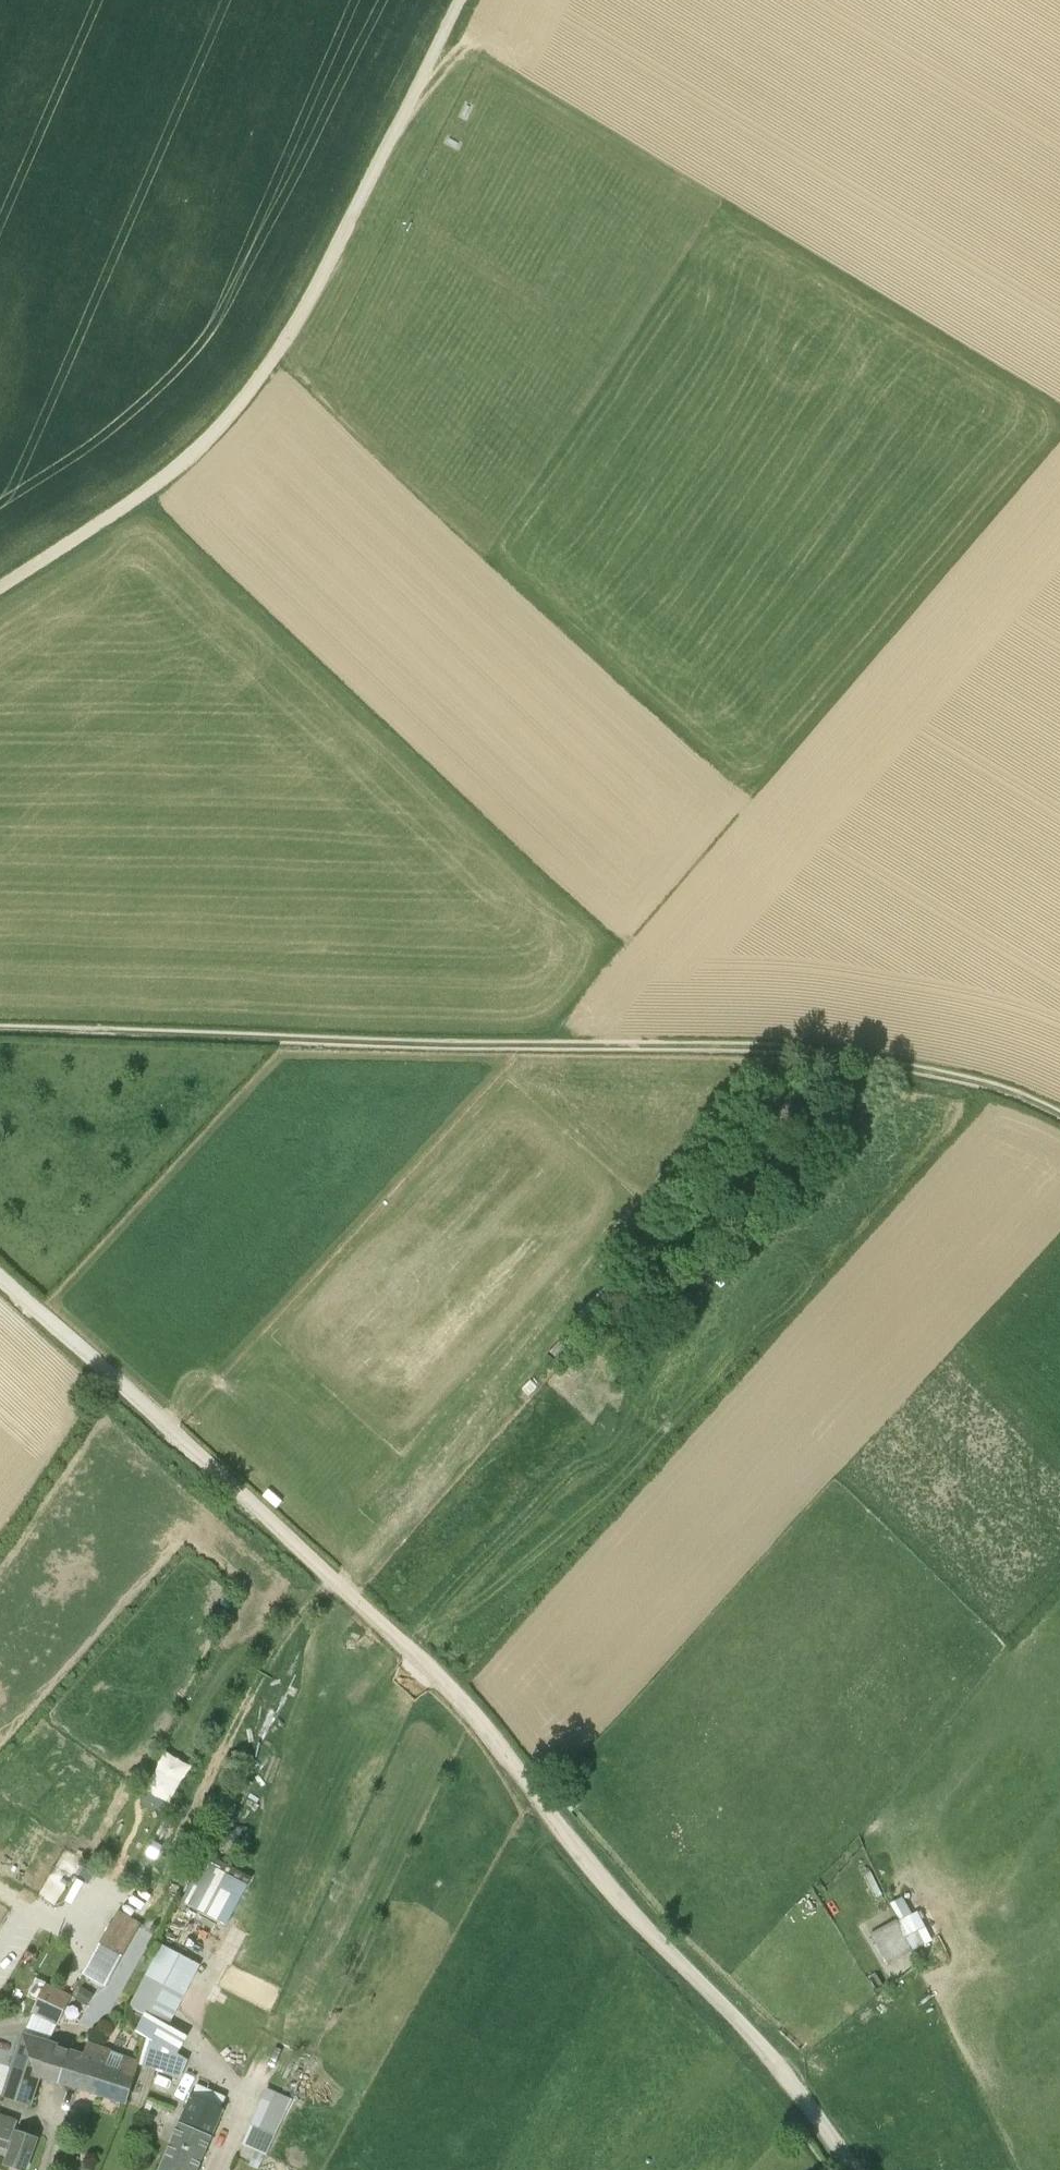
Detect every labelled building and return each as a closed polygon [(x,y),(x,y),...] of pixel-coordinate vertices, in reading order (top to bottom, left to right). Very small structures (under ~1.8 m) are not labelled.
[(170,1794),(182,1767),(168,1761),(157,1788),(170,1794)] [(163,1847),(155,1843),(148,1854),(157,1859),(163,1847)] [(188,1898),(236,1918),(253,1876),(206,1856),(188,1898)] [(95,1873),(84,1868),(78,1879),(88,1885),(95,1873)] [(82,1977),(105,1990),(145,1916),(124,1904),(82,1977)] [(912,1951),(897,1922),(871,1937),(888,1965),(912,1951)] [(187,2060),(172,2049),(182,2033),(169,2025),(199,1964),(163,1944),(129,2008),(144,2017),(135,2032),(159,2046),(145,2041),(139,2060),(161,2067),(160,2072),(180,2080),(187,2060)] [(31,2014),(58,2026),(71,1995),(44,1983),(31,2014)] [(75,1999),(87,2007),(95,1995),(82,1988),(75,1999)] [(51,2044),(44,2042),(24,2035),(3,2097),(30,2106),(40,2075),(51,2044)] [(133,2081),(139,2060),(87,2043),(84,2054),(51,2044),(40,2075),(127,2102),(133,2081)] [(211,2136),(225,2103),(218,2100),(219,2096),(197,2086),(191,2098),(190,2098),(180,2122),(211,2136)] [(267,2156),(292,2099),(267,2088),(242,2145),(256,2151),(265,2155),(267,2156)] [(145,2108),(150,2111),(154,2102),(149,2100),(145,2108)] [(7,2147),(6,2150),(12,2152),(7,2166),(18,2169),(25,2169),(36,2139),(14,2132),(18,2122),(0,2116),(0,2145),(7,2147)] [(211,2136),(180,2122),(160,2169),(197,2169),(211,2136)] [(257,2169),(258,2169),(265,2155),(256,2151),(249,2166),(257,2169)]
